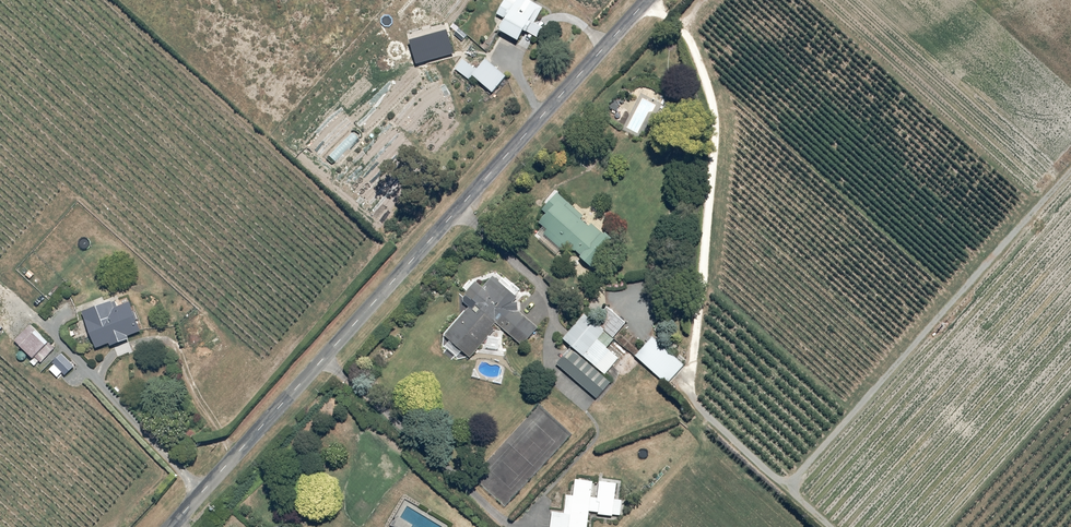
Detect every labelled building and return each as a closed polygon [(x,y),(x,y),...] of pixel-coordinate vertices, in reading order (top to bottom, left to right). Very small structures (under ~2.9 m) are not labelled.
[(536,21),(546,6),(536,0),(505,0),(505,1),(505,2),(504,2),(504,3),(504,4),(504,5),(498,14),(509,20),(503,30),(523,41),(528,32),(538,38),(545,27),(536,21)] [(470,80),(475,75),(494,93),(509,77),(489,59),(479,70),(466,58),(456,68),(470,80)] [(587,218),(559,193),(544,210),(550,215),(543,223),(546,226),(541,232),(545,235),(540,240),(559,257),(571,245),(595,267),(617,244),(595,224),(592,228),(585,221),(587,218)] [(463,300),(471,307),(447,336),(471,356),(498,324),(524,346),(539,328),(513,306),(520,297),(495,276),(485,287),(479,282),(463,300)] [(97,308),(85,313),(98,349),(112,344),(113,345),(132,338),(132,336),(145,331),(134,301),(122,306),(120,300),(112,302),(105,283),(96,287),(94,282),(88,284),(97,308)] [(588,314),(566,338),(607,375),(622,359),(609,348),(616,340),(614,338),(628,322),(609,306),(604,312),(609,316),(601,325),(588,314)] [(34,323),(16,340),(43,364),(55,351),(49,346),(53,341),(34,323)] [(686,365),(655,336),(637,355),(667,384),(686,365)] [(572,347),(558,364),(598,397),(612,380),(572,347)] [(57,361),(55,363),(68,376),(78,366),(64,352),(61,355),(60,354),(55,359),(57,361)] [(578,478),(577,495),(567,494),(566,512),(553,511),(552,526),(591,526),(592,515),(599,515),(600,498),(594,498),(595,479),(578,478)]
